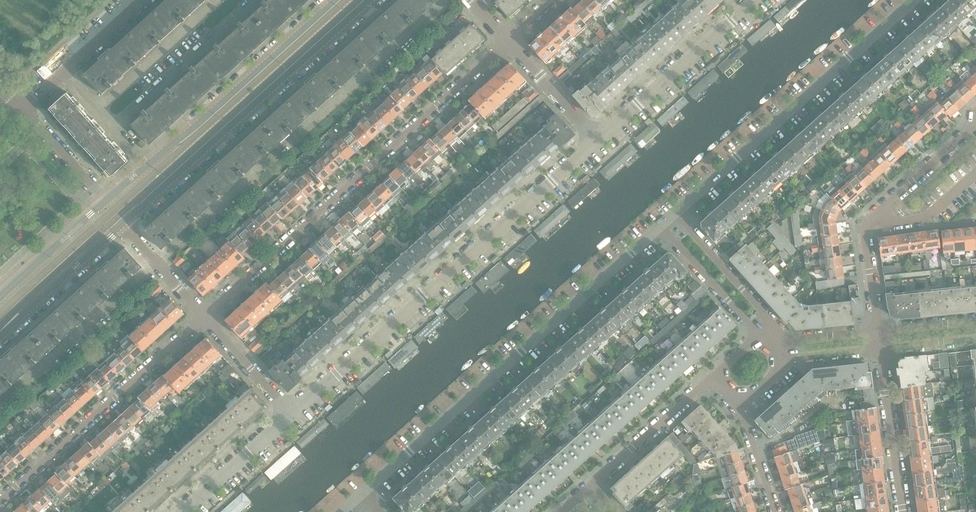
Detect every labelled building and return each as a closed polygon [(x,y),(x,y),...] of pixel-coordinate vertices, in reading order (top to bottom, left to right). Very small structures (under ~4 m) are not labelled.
[(194,9),(186,0),(165,0),(153,12),(170,30),(180,21),(182,23),(185,20),(183,18),(194,9)] [(194,9),(203,0),(186,0),(194,9)] [(294,11),(284,0),(268,0),(266,2),(264,0),(262,2),(263,4),(253,14),(270,33),(294,11)] [(306,0),(284,0),(294,11),(306,0)] [(413,0),(398,0),(382,15),(398,32),(409,22),(410,24),(413,22),(412,20),(422,11),(413,0)] [(422,11),(433,1),(434,2),(437,0),(413,0),(422,11)] [(519,0),(496,0),(494,2),(496,4),(494,5),(496,7),(498,6),(508,18),(514,13),(519,8),(523,5),(519,0)] [(595,0),(583,0),(581,2),(591,13),(594,10),(599,13),(601,11),(604,14),(605,12),(603,10),(604,9),(595,0)] [(610,0),(595,0),(604,9),(609,4),(613,8),(615,6),(611,2),(612,2),(610,0)] [(707,13),(696,0),(684,0),(666,16),(682,35),(707,13)] [(707,13),(721,0),(696,0),(707,13)] [(772,16),(782,26),(789,20),(788,18),(790,15),(792,17),(800,10),(798,8),(807,0),(789,0),(772,16)] [(974,0),(948,0),(940,7),(956,25),(975,6),(975,3),(974,0)] [(599,22),(591,13),(581,2),(572,9),(586,25),(593,18),(598,24),(599,22)] [(637,17),(643,11),(642,10),(639,6),(634,10),(632,12),(637,17)] [(586,25),(572,9),(571,7),(560,17),(570,28),(568,30),(574,36),(586,25)] [(934,44),(956,25),(940,7),(919,27),(934,44)] [(457,17),(456,15),(451,10),(445,15),(451,22),(457,17)] [(159,40),(170,30),(153,12),(128,34),(145,52),(156,43),(158,45),(160,42),(159,40)] [(246,54),(270,33),(253,14),(242,24),(240,22),(237,24),(239,26),(229,36),(246,54)] [(398,32),(382,15),(358,36),(374,54),(385,44),(387,46),(389,43),(388,42),(398,32)] [(682,35),(666,16),(642,37),(659,55),(682,35)] [(574,36),(568,30),(570,28),(560,17),(550,26),(565,44),(574,36)] [(776,25),(770,18),(745,40),(752,47),(767,33),(771,38),(780,30),(775,26),(776,25)] [(461,32),(456,36),(470,52),(474,48),(475,48),(480,44),(485,39),(475,27),(476,26),(474,24),(472,25),(471,23),(465,28),(461,32)] [(565,44),(550,26),(539,36),(549,47),(548,48),(553,54),(565,44)] [(912,64),(934,44),(919,27),(897,46),(912,64)] [(621,36),(617,32),(614,28),(610,32),(617,40),(621,36)] [(605,36),(599,30),(595,33),(601,39),(605,36)] [(135,62),(145,52),(128,34),(104,55),(121,74),(132,64),(134,66),(136,64),(135,62)] [(221,77),(246,54),(229,36),(218,45),(216,43),(213,46),(215,48),(204,58),(221,77)] [(374,54),(358,36),(334,58),(350,76),(361,66),(362,68),(365,65),(363,64),(374,54)] [(432,58),(431,59),(443,72),(445,75),(451,70),(456,65),(460,61),(465,57),(470,52),(456,36),(451,41),(446,45),(441,50),(437,54),(432,58)] [(553,54),(548,48),(549,47),(539,36),(529,45),(544,62),(553,54)] [(594,46),(600,40),(596,36),(590,41),(594,46)] [(659,55),(642,37),(620,57),(637,76),(659,55)] [(748,50),(741,43),(716,66),(722,73),(729,67),(734,72),(749,58),(745,53),(748,50)] [(602,53),(595,46),(590,50),(593,53),(595,55),(596,54),(599,56),(602,53)] [(905,71),(912,64),(897,46),(875,66),(884,76),(890,83),(902,73),(905,71)] [(111,84),(121,74),(104,55),(84,74),(83,74),(102,95),(102,94),(101,92),(108,86),(110,88),(112,86),(111,84)] [(443,72),(431,59),(426,63),(420,57),(417,60),(420,63),(435,80),(438,77),(442,74),(441,73),(443,72)] [(637,76),(620,57),(608,67),(602,73),(599,70),(595,74),(597,77),(614,96),(637,76)] [(196,99),(221,77),(204,58),(193,67),(192,65),(189,68),(191,70),(179,80),(196,99)] [(350,76),(334,58),(316,74),(315,73),(308,78),(326,98),(337,88),(338,90),(341,87),(339,86),(350,76)] [(942,73),(951,65),(947,61),(938,69),(942,73)] [(527,81),(510,62),(499,72),(509,84),(511,82),(517,88),(520,85),(521,86),(527,81)] [(708,70),(714,65),(711,62),(705,67),(708,70)] [(435,80),(420,63),(412,71),(414,73),(427,87),(430,84),(430,85),(434,81),(433,81),(435,80)] [(557,76),(565,69),(566,68),(562,64),(553,72),(557,76)] [(890,83),(884,76),(875,66),(853,86),(868,103),(890,83)] [(719,76),(713,68),(687,92),(693,99),(694,98),(698,102),(708,93),(705,89),(719,76)] [(972,76),(968,71),(964,68),(962,70),(967,75),(962,80),(961,79),(961,80),(974,95),(975,93),(975,80),(972,76)] [(563,82),(572,74),(571,74),(568,70),(559,78),(563,82)] [(427,87),(414,73),(410,77),(408,74),(405,76),(402,72),(400,74),(407,81),(419,94),(422,91),(422,92),(426,89),(425,88),(427,87)] [(517,88),(511,82),(509,84),(499,72),(489,81),(504,99),(517,88)] [(568,89),(578,79),(574,75),(564,84),(568,89)] [(419,94),(407,81),(402,85),(394,77),(391,80),(398,88),(399,88),(411,101),(414,99),(418,96),(417,95),(419,94)] [(614,96),(597,77),(586,87),(585,86),(580,91),(579,90),(574,95),(592,115),(595,115),(606,106),(605,105),(614,96)] [(326,98),(308,78),(304,83),(305,84),(285,102),(302,120),(313,110),(314,111),(317,109),(315,107),(326,98)] [(952,86),(948,82),(945,79),(943,81),(949,88),(952,86)] [(178,116),(196,99),(179,80),(169,89),(168,87),(165,90),(167,92),(155,102),(174,123),(180,117),(178,116)] [(974,95),(961,80),(953,87),(956,91),(956,90),(966,102),(974,95)] [(504,99),(489,81),(478,91),(489,102),(490,101),(496,107),(504,99)] [(937,87),(933,83),(929,87),(933,91),(937,87)] [(868,103),(853,86),(831,105),(846,123),(868,103)] [(411,101),(399,88),(398,88),(394,92),(391,89),(390,90),(387,87),(385,89),(390,95),(403,108),(406,106),(410,103),(409,103),(411,101)] [(529,102),(538,94),(533,89),(524,97),(529,102)] [(956,90),(956,91),(948,98),(958,109),(966,102),(956,90)] [(496,107),(490,101),(489,102),(478,91),(468,100),(471,103),(483,117),(484,117),(496,107)] [(937,97),(932,91),(929,93),(933,97),(934,98),(935,99),(937,97)] [(69,131),(89,114),(73,96),(71,98),(67,93),(68,93),(67,92),(48,109),(49,110),(50,109),(57,118),(55,119),(59,124),(61,122),(69,131)] [(403,108),(390,95),(385,100),(380,95),(377,97),(381,101),(395,117),(399,114),(403,111),(402,110),(404,109),(403,108)] [(535,108),(544,100),(539,96),(531,104),(534,107),(535,108)] [(663,127),(663,126),(667,129),(676,121),(672,118),(689,103),(683,96),(656,119),(663,127)] [(947,114),(940,105),(935,99),(934,98),(926,106),(939,121),(947,114)] [(958,109),(948,98),(940,105),(947,114),(950,117),(958,109)] [(395,117),(381,101),(376,105),(375,106),(371,102),(369,104),(373,108),(387,124),(391,121),(395,118),(394,118),(395,117)] [(174,123),(155,102),(145,111),(144,109),(141,111),(143,113),(131,124),(131,123),(131,124),(148,143),(167,126),(168,128),(174,123)] [(302,120),(285,102),(262,123),(278,141),(288,132),(290,133),(292,131),(291,129),(302,120)] [(483,117),(471,103),(468,106),(467,105),(464,109),(463,110),(476,124),(483,117)] [(846,123),(831,105),(809,125),(824,142),(846,123)] [(939,121),(926,106),(925,105),(919,110),(915,106),(912,108),(920,117),(931,129),(939,121)] [(387,124),(373,108),(367,114),(363,110),(361,112),(365,116),(379,131),(383,128),(383,129),(387,125),(386,125),(387,124)] [(476,124),(463,110),(460,113),(459,113),(456,116),(456,117),(455,118),(467,131),(476,124)] [(90,154),(109,136),(89,114),(69,131),(78,140),(76,142),(80,146),(82,145),(90,154)] [(573,133),(556,114),(543,124),(545,126),(533,137),(549,154),(554,150),(555,150),(559,146),(559,147),(563,143),(564,143),(573,135),(573,134),(573,133)] [(379,131),(365,116),(357,123),(359,125),(371,139),(375,136),(379,133),(378,132),(379,131)] [(931,129),(920,117),(913,124),(923,136),(931,129)] [(467,131),(455,118),(452,121),(451,120),(448,123),(448,124),(447,125),(459,139),(467,131)] [(663,137),(658,132),(660,130),(652,121),(632,139),(640,148),(642,148),(649,142),(653,146),(663,137)] [(923,136),(913,124),(907,130),(899,121),(897,122),(901,126),(900,127),(904,132),(915,143),(923,136)] [(278,141),(262,123),(238,145),(254,163),(264,153),(266,155),(268,153),(267,151),(278,141)] [(371,139),(359,125),(354,130),(352,127),(349,130),(350,132),(362,145),(363,146),(366,143),(367,143),(371,140),(370,140),(371,139)] [(459,139),(447,125),(444,128),(443,127),(440,130),(440,131),(439,132),(451,146),(459,139)] [(824,142),(809,125),(787,145),(802,162),(824,142)] [(870,137),(873,135),(870,131),(867,134),(867,133),(863,137),(866,141),(871,137),(870,137)] [(362,145),(350,132),(342,139),(354,152),(357,149),(358,150),(361,147),(361,146),(362,145)] [(451,146),(439,132),(436,135),(435,135),(431,138),(432,138),(431,140),(442,152),(443,153),(451,146)] [(904,132),(897,139),(907,150),(915,143),(904,132)] [(110,177),(127,162),(129,160),(128,159),(127,160),(123,155),(125,154),(109,136),(90,154),(98,163),(96,164),(100,169),(102,167),(110,176),(109,176),(110,177)] [(354,152),(342,139),(339,136),(331,144),(346,160),(349,157),(350,157),(353,154),(353,153),(354,152)] [(549,154),(533,137),(510,158),(525,175),(549,154)] [(501,149),(508,142),(504,138),(497,144),(501,149)] [(442,152),(431,140),(430,139),(426,142),(426,141),(422,144),(423,145),(422,146),(434,160),(439,155),(442,159),(443,157),(446,160),(448,158),(442,152)] [(907,150),(897,139),(888,146),(898,158),(907,150)] [(638,154),(629,143),(598,171),(608,181),(638,154)] [(898,158),(888,146),(886,143),(877,150),(890,165),(898,158)] [(346,160),(331,144),(327,147),(324,144),(320,147),(324,151),(338,167),(341,164),(342,165),(345,161),(346,160)] [(474,154),(480,149),(482,147),(479,144),(472,151),(474,154)] [(254,163),(238,145),(220,161),(218,160),(212,165),(230,185),(240,175),(242,177),(244,174),(243,173),(254,163)] [(802,162),(787,145),(765,165),(780,182),(802,162)] [(434,160),(422,146),(418,149),(418,148),(414,152),(415,152),(414,153),(428,170),(435,164),(438,167),(439,165),(434,160)] [(870,153),(865,147),(862,150),(867,156),(870,153)] [(890,165),(877,150),(869,158),(871,161),(872,161),(882,172),(890,165)] [(338,167),(324,151),(318,156),(315,153),(312,155),(318,161),(330,174),(333,171),(334,172),(337,169),(337,168),(338,167)] [(428,170),(414,153),(410,156),(406,159),(406,160),(406,161),(418,174),(422,170),(425,173),(428,170)] [(525,175),(510,158),(486,179),(502,196),(525,175)] [(318,161),(313,165),(310,162),(309,163),(306,159),(304,161),(311,169),(322,181),(325,179),(329,176),(329,175),(330,174),(318,161)] [(458,168),(464,163),(460,160),(455,165),(458,168)] [(418,174),(406,161),(402,164),(402,163),(398,166),(399,167),(397,168),(413,184),(420,177),(417,174),(418,174)] [(872,161),(871,161),(864,168),(874,180),(882,172),(872,161)] [(230,185),(212,165),(207,170),(208,172),(189,189),(205,207),(216,197),(217,199),(220,197),(218,195),(230,185)] [(780,182),(765,165),(743,184),(758,202),(780,182)] [(874,180),(864,168),(863,169),(860,165),(852,172),(865,187),(874,180)] [(322,181),(311,169),(306,173),(303,171),(302,172),(298,168),(297,170),(303,176),(303,177),(315,190),(318,186),(319,187),(322,184),(322,183),(323,182),(322,181)] [(415,187),(413,184),(397,168),(394,171),(394,170),(390,174),(389,175),(390,176),(402,189),(402,188),(407,184),(409,187),(410,186),(413,189),(415,187)] [(865,187),(852,172),(844,180),(857,195),(865,187)] [(448,177),(449,176),(447,173),(440,178),(443,182),(445,180),(446,179),(448,177)] [(315,190),(303,177),(298,181),(295,178),(294,179),(290,175),(289,177),(292,181),(307,197),(310,194),(311,194),(314,191),(314,190),(315,190)] [(402,189),(390,176),(387,179),(387,178),(383,181),(384,182),(382,183),(395,197),(403,189),(402,188),(402,189)] [(600,185),(592,177),(565,201),(573,209),(590,194),(593,197),(599,192),(596,188),(600,185)] [(502,196),(486,179),(462,200),(478,218),(502,196)] [(857,195),(844,180),(836,187),(849,202),(857,195)] [(307,197),(292,181),(285,186),(282,183),(281,184),(284,188),(299,204),(302,201),(303,202),(306,198),(307,197)] [(395,197),(382,183),(379,186),(379,185),(375,189),(376,189),(374,191),(387,204),(395,197)] [(758,202),(743,184),(721,204),(736,221),(758,202)] [(841,209),(828,194),(823,188),(822,189),(819,185),(813,190),(816,194),(820,191),(824,195),(818,200),(815,207),(837,216),(839,211),(841,209)] [(849,202),(836,187),(828,194),(841,209),(849,202)] [(299,204),(284,188),(276,196),(290,212),(294,208),(295,209),(298,206),(298,205),(299,204)] [(205,207),(189,189),(165,211),(181,229),(192,219),(193,221),(196,218),(194,217),(205,207)] [(387,204),(374,191),(371,194),(371,193),(367,196),(367,197),(366,198),(378,212),(387,204)] [(290,212),(276,196),(270,201),(267,197),(265,199),(267,201),(282,218),(281,218),(282,219),(286,216),(287,216),(290,213),(290,212)] [(378,212),(366,198),(363,201),(363,200),(359,203),(359,204),(358,206),(370,219),(378,212)] [(478,218),(462,200),(438,222),(453,240),(478,218)] [(282,218),(267,201),(259,209),(261,212),(262,212),(274,225),(277,222),(277,223),(281,220),(280,219),(281,218),(282,218)] [(416,205),(411,201),(407,205),(411,210),(416,205)] [(569,210),(563,203),(533,232),(538,238),(541,236),(546,242),(571,219),(566,213),(569,210)] [(736,221),(721,204),(700,222),(701,227),(713,241),(725,231),(736,221)] [(370,219),(358,206),(355,208),(354,208),(351,211),(351,212),(350,213),(362,226),(370,219)] [(835,221),(837,216),(815,207),(812,216),(813,223),(808,224),(808,227),(835,223),(835,221)] [(400,220),(408,213),(408,212),(405,209),(397,216),(400,220)] [(181,229),(165,211),(144,230),(162,249),(163,248),(161,247),(168,241),(169,242),(172,240),(170,238),(181,229)] [(274,225),(262,212),(261,212),(257,216),(254,213),(252,215),(249,211),(247,212),(254,219),(266,232),(269,230),(273,227),(272,226),(274,225)] [(784,220),(789,215),(786,211),(780,216),(784,220)] [(368,232),(362,226),(350,213),(349,212),(346,215),(345,214),(342,217),(342,218),(341,219),(353,232),(358,228),(361,231),(363,230),(366,233),(368,232)] [(394,225),(400,220),(396,216),(390,221),(394,225)] [(266,232),(254,219),(248,224),(242,218),(240,220),(243,223),(257,240),(261,237),(261,238),(265,234),(264,234),(266,232)] [(353,232),(341,219),(338,222),(337,222),(333,225),(334,225),(333,226),(345,240),(345,239),(353,232)] [(453,240),(438,222),(414,243),(430,261),(453,240)] [(257,240),(243,223),(235,231),(250,247),(253,244),(253,245),(257,242),(256,241),(257,240)] [(837,234),(835,223),(808,227),(809,230),(816,229),(817,236),(837,234)] [(345,240),(333,226),(330,229),(329,229),(325,232),(326,233),(325,234),(337,247),(342,242),(348,249),(351,246),(345,239),(345,240)] [(962,228),(964,250),(975,249),(973,227),(962,228)] [(951,229),(953,251),(964,250),(962,228),(951,229)] [(751,238),(757,233),(753,229),(747,234),(751,238)] [(939,247),(938,237),(937,229),(908,234),(910,252),(927,249),(939,247)] [(953,251),(951,229),(940,230),(942,252),(953,251)] [(381,236),(384,234),(380,230),(372,237),(376,241),(379,239),(381,236)] [(250,247),(235,231),(227,238),(228,240),(241,254),(242,254),(245,251),(245,252),(249,249),(248,248),(250,247)] [(537,241),(530,233),(502,257),(515,271),(529,258),(524,252),(537,241)] [(337,247),(325,234),(321,237),(321,236),(317,239),(318,240),(317,241),(329,254),(337,247)] [(839,245),(837,234),(817,236),(818,245),(811,246),(811,249),(817,248),(823,247),(839,245)] [(910,252),(908,234),(878,238),(880,256),(896,254),(910,252)] [(241,254),(228,240),(227,240),(228,242),(222,248),(220,246),(219,247),(220,249),(226,256),(225,257),(234,267),(245,257),(242,254),(241,254)] [(335,260),(329,254),(317,241),(313,244),(313,243),(309,247),(310,247),(309,248),(310,249),(322,263),(323,264),(323,265),(328,261),(331,264),(335,260)] [(430,261),(414,243),(391,264),(406,282),(430,261)] [(764,265),(755,255),(746,244),(739,250),(730,258),(748,279),(764,265)] [(730,258),(739,250),(734,245),(725,254),(729,258),(730,258)] [(840,255),(839,245),(823,247),(824,258),(840,255)] [(142,267),(125,247),(109,262),(107,260),(101,266),(118,286),(129,276),(131,277),(133,275),(132,273),(140,266),(142,267)] [(234,267),(225,257),(226,256),(220,249),(218,252),(216,250),(214,252),(216,253),(209,259),(208,258),(207,258),(224,276),(234,267)] [(322,263),(310,249),(307,252),(306,251),(302,255),(303,255),(301,257),(314,270),(322,263)] [(684,267),(671,253),(667,252),(657,260),(673,277),(674,276),(677,280),(687,271),(683,267),(684,267)] [(177,266),(186,257),(182,253),(173,262),(177,266)] [(842,267),(840,255),(824,258),(826,269),(842,267)] [(314,270),(301,257),(299,259),(298,259),(294,262),(295,263),(294,264),(306,277),(310,274),(314,278),(318,274),(314,270)] [(224,276),(207,258),(206,259),(208,261),(201,267),(200,265),(198,266),(200,268),(198,270),(203,277),(204,276),(213,286),(224,276)] [(509,270),(500,259),(474,283),(483,293),(489,288),(495,294),(504,285),(499,279),(509,270)] [(673,277),(657,260),(636,280),(651,297),(673,277)] [(306,277),(294,264),(291,266),(290,266),(286,269),(287,270),(285,271),(298,285),(302,281),(304,284),(308,280),(306,277)] [(406,282),(391,264),(365,287),(381,304),(406,282)] [(767,300),(783,286),(764,265),(748,279),(767,300)] [(895,272),(894,265),(882,266),(883,273),(895,272)] [(118,286),(101,266),(96,270),(98,272),(78,289),(94,307),(105,297),(107,299),(109,297),(108,295),(118,286)] [(843,278),(842,267),(826,269),(828,280),(831,280),(835,279),(843,278)] [(213,286),(204,276),(203,277),(198,270),(196,268),(194,270),(196,272),(188,279),(203,295),(213,286)] [(298,285),(285,271),(282,274),(282,273),(278,276),(279,277),(277,278),(292,294),(296,290),(298,292),(302,289),(298,285)] [(296,299),(292,294),(277,278),(274,281),(274,280),(270,284),(271,284),(270,285),(282,299),(284,302),(291,296),(294,300),(296,299)] [(651,297),(636,280),(613,300),(629,317),(651,297)] [(688,287),(693,292),(700,286),(695,280),(688,287)] [(282,299),(270,285),(267,282),(256,292),(264,300),(261,301),(269,310),(282,299)] [(153,296),(162,288),(158,284),(149,292),(153,296)] [(324,288),(321,284),(318,284),(315,287),(319,292),(324,288)] [(479,292),(472,284),(445,309),(456,321),(469,310),(464,304),(479,292)] [(862,313),(859,291),(858,291),(857,284),(848,285),(850,296),(853,318),(862,316),(861,313),(862,313)] [(702,293),(705,291),(701,286),(700,286),(693,292),(690,295),(691,296),(695,300),(696,299),(698,297),(700,295),(702,293)] [(789,320),(803,308),(783,286),(767,300),(787,322),(789,320)] [(974,286),(945,289),(947,313),(975,310),(975,306),(974,286)] [(312,299),(319,292),(315,287),(314,287),(317,290),(309,297),(312,299)] [(381,304),(365,287),(342,308),(358,326),(381,304)] [(94,307),(78,289),(54,311),(70,329),(81,319),(83,321),(85,318),(84,317),(94,307)] [(947,313),(945,289),(931,291),(917,292),(919,315),(947,313)] [(269,310),(261,301),(264,300),(256,292),(246,301),(261,318),(269,310)] [(919,315),(917,292),(894,295),(894,293),(886,294),(888,308),(889,307),(889,313),(895,317),(899,317),(899,318),(919,315)] [(853,318),(850,296),(844,296),(845,302),(822,304),(825,325),(853,322),(853,318)] [(303,307),(312,299),(309,297),(301,304),(303,307)] [(184,313),(173,301),(171,299),(162,308),(161,306),(160,307),(173,322),(184,313)] [(629,317),(613,300),(591,320),(607,336),(617,327),(621,331),(632,321),(628,317),(629,317)] [(261,318),(246,301),(236,310),(243,319),(245,317),(252,326),(261,318)] [(705,309),(707,308),(703,303),(699,307),(703,311),(706,315),(709,313),(705,309)] [(825,325),(822,304),(808,306),(809,310),(804,311),(803,308),(789,320),(796,328),(803,327),(825,325)] [(173,322),(160,307),(159,308),(160,309),(151,318),(163,332),(173,322)] [(358,326),(342,308),(318,329),(334,347),(358,326)] [(735,325),(720,308),(709,318),(698,328),(713,345),(718,341),(718,340),(726,333),(735,325)] [(252,326),(245,317),(243,319),(236,310),(225,320),(240,337),(252,326)] [(70,329),(54,311),(30,333),(47,353),(49,351),(47,350),(57,341),(58,343),(61,340),(59,339),(70,329)] [(441,335),(436,330),(448,319),(441,311),(413,336),(420,344),(428,337),(433,342),(441,335)] [(665,325),(670,320),(666,316),(661,320),(662,321),(665,325)] [(163,332),(151,318),(141,326),(140,325),(139,326),(153,341),(163,332)] [(607,336),(591,320),(570,339),(585,356),(607,336)] [(304,326),(300,321),(295,326),(299,330),(304,326)] [(153,341),(139,326),(138,326),(139,328),(130,337),(142,350),(153,341)] [(684,335),(681,331),(677,326),(674,329),(678,334),(679,333),(682,337),(684,335)] [(713,345),(698,328),(676,348),(691,365),(696,360),(699,357),(708,349),(713,345)] [(334,347),(318,329),(295,350),(311,368),(334,347)] [(47,353),(30,333),(12,349),(11,347),(5,353),(22,373),(33,363),(34,364),(37,362),(35,361),(41,355),(42,357),(47,353)] [(142,350),(130,337),(128,334),(122,340),(118,335),(115,338),(122,346),(134,358),(138,355),(142,352),(141,351),(142,350)] [(649,340),(644,335),(639,339),(644,344),(649,340)] [(221,354),(206,338),(196,347),(203,354),(201,356),(209,365),(221,354)] [(254,352),(263,343),(259,338),(249,347),(254,352)] [(399,370),(420,351),(416,347),(418,346),(410,339),(387,360),(394,367),(395,366),(399,370)] [(585,356),(570,339),(547,359),(562,376),(585,356)] [(282,355),(275,347),(280,343),(277,341),(273,345),(271,348),(279,357),(282,355)] [(134,358),(122,346),(118,349),(115,346),(113,347),(110,343),(107,346),(114,353),(126,366),(129,362),(130,363),(134,360),(133,359),(134,358)] [(267,348),(266,347),(263,343),(254,352),(257,356),(267,348)] [(665,353),(657,344),(655,346),(656,348),(662,355),(665,353)] [(209,365),(201,356),(203,354),(196,347),(185,356),(200,373),(209,365)] [(264,364),(274,355),(278,359),(279,357),(271,348),(259,358),(264,364)] [(634,354),(628,348),(622,353),(628,360),(634,354)] [(691,365),(676,348),(654,367),(669,384),(674,380),(682,372),(686,368),(686,369),(691,365)] [(662,355),(656,348),(654,350),(660,357),(662,355)] [(311,368),(295,350),(283,361),(281,360),(270,370),(287,389),(288,390),(289,389),(298,381),(297,381),(302,377),(306,373),(306,372),(311,368)] [(126,366),(114,353),(110,357),(107,353),(105,355),(101,351),(99,353),(106,361),(106,360),(118,373),(121,370),(122,370),(125,367),(125,366),(126,366)] [(5,353),(0,357),(0,358),(1,359),(0,360),(0,392),(9,385),(10,386),(13,384),(11,382),(22,373),(5,353)] [(98,363),(89,353),(86,355),(95,365),(98,363)] [(948,367),(946,353),(938,354),(940,368),(948,367)] [(923,383),(923,378),(926,377),(925,370),(929,369),(927,355),(905,357),(905,358),(900,359),(898,362),(898,367),(899,373),(901,386),(900,386),(900,387),(923,383)] [(200,373),(185,356),(175,366),(182,374),(184,372),(192,380),(200,373)] [(562,376),(547,359),(526,378),(541,395),(562,376)] [(109,380),(98,368),(97,368),(94,365),(89,370),(85,366),(85,363),(82,360),(78,363),(89,376),(90,376),(101,388),(104,385),(105,386),(109,382),(108,382),(109,380)] [(118,373),(106,360),(106,361),(98,368),(109,380),(113,377),(113,378),(117,375),(116,374),(118,373)] [(622,365),(617,360),(612,365),(616,370),(622,365)] [(384,378),(390,373),(391,370),(392,369),(386,362),(357,388),(363,395),(381,379),(384,378)] [(640,374),(634,367),(630,362),(627,365),(635,373),(638,376),(640,374)] [(873,386),(871,371),(866,371),(865,363),(837,366),(840,388),(854,386),(855,389),(863,388),(873,386)] [(226,377),(234,370),(229,364),(221,371),(226,377)] [(643,372),(639,369),(640,368),(636,364),(634,367),(640,374),(643,372)] [(192,380),(184,372),(182,374),(175,366),(165,375),(164,375),(175,387),(178,391),(182,387),(183,388),(192,380)] [(840,388),(837,366),(812,369),(801,379),(815,395),(819,399),(825,395),(824,389),(840,388)] [(605,378),(613,372),(609,367),(601,374),(605,378)] [(669,384),(654,367),(632,387),(647,404),(652,400),(652,399),(664,388),(664,389),(669,384)] [(101,388),(90,376),(89,376),(85,380),(81,376),(80,377),(76,373),(73,375),(77,380),(93,396),(96,392),(97,393),(100,390),(100,389),(101,388)] [(175,387),(164,375),(165,375),(164,374),(155,382),(166,395),(175,387)] [(541,395),(526,378),(503,398),(518,415),(541,395)] [(815,395),(801,379),(778,400),(792,416),(815,395)] [(93,396),(77,380),(71,386),(69,383),(67,384),(69,387),(84,403),(88,400),(88,401),(92,397),(91,397),(93,396)] [(166,395),(155,382),(147,389),(158,402),(166,395)] [(925,398),(924,390),(933,389),(932,382),(923,383),(900,387),(900,389),(902,401),(922,398),(925,398)] [(600,394),(606,388),(603,386),(597,391),(600,394)] [(876,407),(873,386),(863,388),(865,401),(861,402),(861,408),(876,407)] [(84,403),(69,387),(64,393),(60,388),(57,391),(65,398),(76,410),(80,407),(80,408),(84,405),(83,404),(84,403)] [(647,404),(632,387),(610,407),(625,424),(630,419),(634,415),(642,408),(647,404)] [(160,404),(158,402),(147,389),(138,397),(139,399),(150,411),(151,411),(156,417),(159,415),(155,410),(160,405),(160,404)] [(267,406),(252,389),(242,398),(240,397),(239,398),(238,399),(239,401),(229,410),(228,408),(227,409),(243,427),(267,406)] [(367,402),(355,390),(325,415),(338,429),(367,402)] [(200,402),(205,397),(202,393),(197,398),(200,402)] [(76,410),(65,398),(57,406),(68,418),(71,415),(72,416),(76,412),(75,412),(76,410)] [(518,415),(503,398),(482,418),(496,435),(518,415)] [(925,426),(924,413),(922,398),(902,401),(906,429),(925,426)] [(150,411),(139,399),(131,406),(142,418),(148,424),(151,422),(147,419),(148,418),(146,415),(150,411)] [(792,416),(778,400),(754,421),(760,427),(760,428),(760,427),(769,437),(774,432),(775,434),(782,428),(782,429),(789,422),(787,420),(792,416)] [(68,418),(57,406),(51,411),(49,409),(47,408),(42,402),(39,404),(48,413),(59,426),(63,422),(64,423),(67,420),(67,419),(68,418)] [(563,415),(571,408),(566,402),(558,409),(563,415)] [(701,439),(718,424),(714,419),(713,419),(700,405),(682,421),(691,431),(693,429),(701,439)] [(142,418),(131,406),(123,413),(134,426),(141,433),(143,431),(139,427),(140,425),(137,423),(142,418)] [(625,424),(610,407),(588,426),(603,443),(608,439),(611,435),(620,428),(625,424)] [(879,431),(876,407),(861,408),(856,409),(857,417),(849,418),(849,421),(851,421),(853,435),(879,431)] [(243,427),(227,409),(226,410),(227,412),(218,420),(217,418),(216,419),(215,420),(216,422),(206,431),(205,429),(204,430),(220,448),(243,427)] [(59,426),(48,413),(43,418),(40,414),(39,415),(35,411),(32,413),(40,421),(51,433),(55,430),(55,431),(59,427),(58,427),(59,426)] [(129,430),(134,426),(123,413),(115,421),(128,436),(132,439),(133,438),(130,434),(131,433),(129,430)] [(549,428),(558,420),(554,416),(546,424),(549,428)] [(51,433),(40,421),(34,426),(26,417),(23,420),(31,429),(42,441),(46,437),(47,438),(51,435),(50,434),(51,433)] [(330,425),(323,417),(296,442),(303,449),(323,431),(325,432),(328,429),(327,427),(330,425)] [(496,435),(482,418),(459,438),(474,454),(496,435)] [(128,436),(115,421),(106,428),(121,444),(123,447),(125,445),(122,441),(128,436)] [(737,449),(735,443),(726,433),(723,429),(718,424),(701,439),(713,453),(715,452),(717,457),(737,449)] [(557,434),(562,430),(559,426),(554,430),(557,434)] [(603,443),(588,426),(566,446),(581,463),(586,459),(586,458),(589,455),(598,447),(598,448),(603,443)] [(928,448),(925,426),(906,429),(910,456),(929,454),(951,451),(950,445),(928,448)] [(42,441),(31,429),(26,433),(20,427),(18,430),(23,436),(30,444),(34,448),(38,445),(39,446),(42,442),(42,441)] [(121,444),(106,428),(98,436),(109,448),(115,454),(117,453),(115,450),(121,444)] [(819,440),(815,429),(808,431),(813,444),(819,442),(819,440)] [(220,448),(204,430),(202,431),(204,433),(195,441),(193,439),(191,442),(192,443),(183,451),(182,450),(180,451),(197,469),(220,448)] [(813,444),(808,431),(802,434),(806,446),(813,444)] [(882,456),(879,431),(853,435),(855,449),(861,449),(863,458),(880,456),(882,456)] [(698,463),(680,442),(672,433),(668,437),(683,454),(692,465),(694,464),(698,463)] [(34,448),(30,444),(23,436),(18,441),(14,437),(13,438),(10,434),(8,436),(14,444),(26,456),(30,452),(30,453),(34,450),(33,449),(34,448)] [(806,446),(802,434),(795,436),(796,438),(799,449),(806,446)] [(109,448),(98,436),(90,443),(103,458),(107,462),(109,460),(106,456),(107,455),(104,452),(109,448)] [(683,454),(668,437),(667,436),(662,441),(662,442),(650,453),(649,452),(644,457),(659,475),(683,454)] [(474,454),(459,438),(437,458),(452,474),(474,454)] [(799,449),(796,438),(789,440),(793,451),(793,450),(799,449)] [(833,438),(821,440),(822,448),(835,446),(833,438)] [(793,451),(789,440),(783,442),(785,445),(787,452),(789,451),(789,452),(793,451)] [(14,444),(10,447),(7,444),(6,445),(2,441),(0,442),(0,444),(6,451),(18,463),(21,460),(22,461),(26,457),(25,457),(26,456),(14,444)] [(103,458),(90,443),(89,442),(80,449),(93,463),(98,459),(101,460),(103,458)] [(271,478),(299,452),(292,444),(264,470),(271,478)] [(774,456),(787,452),(785,445),(772,449),(774,456)] [(581,463),(566,446),(544,466),(559,483),(564,478),(572,471),(576,467),(581,463)] [(93,463),(80,449),(72,457),(83,470),(87,466),(95,473),(98,469),(93,463)] [(741,461),(737,449),(717,457),(718,462),(721,461),(723,460),(725,466),(741,461)] [(528,462),(535,456),(530,450),(520,460),(527,468),(530,465),(528,462)] [(797,461),(793,450),(793,451),(789,452),(789,451),(787,452),(774,456),(778,467),(797,461)] [(6,451),(1,455),(0,454),(0,460),(9,471),(13,467),(14,468),(17,465),(17,464),(18,463),(6,451)] [(197,469),(180,451),(179,452),(181,453),(171,462),(170,461),(169,461),(167,459),(163,463),(166,467),(160,472),(158,471),(157,472),(173,490),(197,469)] [(700,460),(707,453),(705,451),(697,458),(700,460)] [(933,481),(931,470),(929,456),(929,454),(910,456),(914,487),(933,484),(964,480),(962,466),(958,466),(958,468),(952,469),(953,478),(937,480),(937,481),(933,481)] [(884,480),(880,456),(863,458),(860,459),(864,482),(884,480)] [(83,470),(72,457),(64,464),(75,477),(83,470)] [(659,475),(644,457),(639,462),(627,473),(626,473),(621,478),(636,495),(659,475)] [(452,474),(437,458),(415,477),(430,494),(452,474)] [(1,478),(5,475),(5,476),(9,472),(8,472),(9,471),(0,460),(0,477),(1,478)] [(505,467),(499,460),(496,463),(496,464),(494,465),(495,467),(497,465),(500,468),(498,470),(499,471),(505,467)] [(530,473),(519,461),(516,464),(524,472),(524,471),(528,475),(530,473)] [(744,471),(741,461),(725,466),(728,476),(744,471)] [(801,472),(797,461),(778,467),(781,478),(796,473),(800,472),(801,472)] [(693,465),(692,475),(701,472),(698,463),(693,465)] [(75,477),(64,464),(55,472),(56,474),(66,485),(75,477)] [(559,483),(544,466),(522,485),(537,502),(542,498),(545,494),(554,487),(559,483)] [(748,481),(744,471),(728,476),(732,486),(746,482),(748,481)] [(173,490),(157,472),(156,473),(157,474),(148,483),(147,481),(144,484),(145,485),(136,493),(135,492),(134,493),(150,511),(173,490)] [(270,482),(262,472),(244,488),(249,493),(259,485),(262,489),(270,482)] [(800,484),(796,473),(781,478),(785,489),(787,489),(800,484)] [(69,488),(66,485),(56,474),(48,481),(59,493),(64,498),(70,493),(75,499),(77,496),(73,492),(69,488)] [(698,475),(692,477),(695,486),(701,484),(698,475)] [(415,477),(393,497),(406,511),(410,511),(419,504),(430,494),(415,477)] [(636,495),(621,478),(616,483),(611,487),(615,491),(613,493),(630,511),(638,511),(629,502),(636,495)] [(887,504),(885,487),(884,480),(864,482),(867,507),(887,504)] [(59,493),(48,481),(40,488),(51,501),(59,493)] [(749,492),(746,482),(732,486),(722,490),(722,493),(727,491),(730,499),(749,492)] [(810,493),(809,488),(807,489),(806,487),(803,488),(802,484),(800,484),(787,489),(790,499),(810,493)] [(942,497),(950,496),(949,490),(945,490),(944,488),(934,489),(933,484),(914,487),(918,511),(936,511),(944,511),(942,497)] [(522,485),(500,505),(506,511),(526,511),(528,510),(532,506),(532,507),(537,502),(522,485)] [(51,501),(40,488),(32,496),(43,508),(47,504),(49,506),(50,505),(54,509),(56,507),(51,501)] [(242,491),(219,511),(241,511),(242,511),(243,511),(246,511),(254,505),(242,491)] [(809,505),(807,499),(811,497),(811,496),(816,494),(815,491),(810,493),(790,499),(794,510),(809,505)] [(753,503),(749,492),(730,499),(725,500),(726,503),(731,502),(734,509),(753,503)] [(134,493),(132,494),(134,496),(125,504),(123,502),(122,504),(121,505),(122,506),(115,511),(149,511),(150,511),(134,493)] [(660,507),(672,497),(669,493),(648,511),(646,511),(654,511),(658,509),(660,507)] [(468,502),(470,500),(473,498),(470,495),(460,503),(463,507),(463,506),(466,504),(468,502)] [(32,496),(23,503),(30,511),(31,511),(39,511),(45,511),(42,509),(43,508),(32,496)] [(674,504),(669,500),(661,508),(665,511),(667,511),(669,510),(668,509),(674,504)] [(30,511),(23,503),(15,511),(16,511),(31,511),(30,511)] [(753,503),(734,509),(726,511),(756,511),(753,503)]
